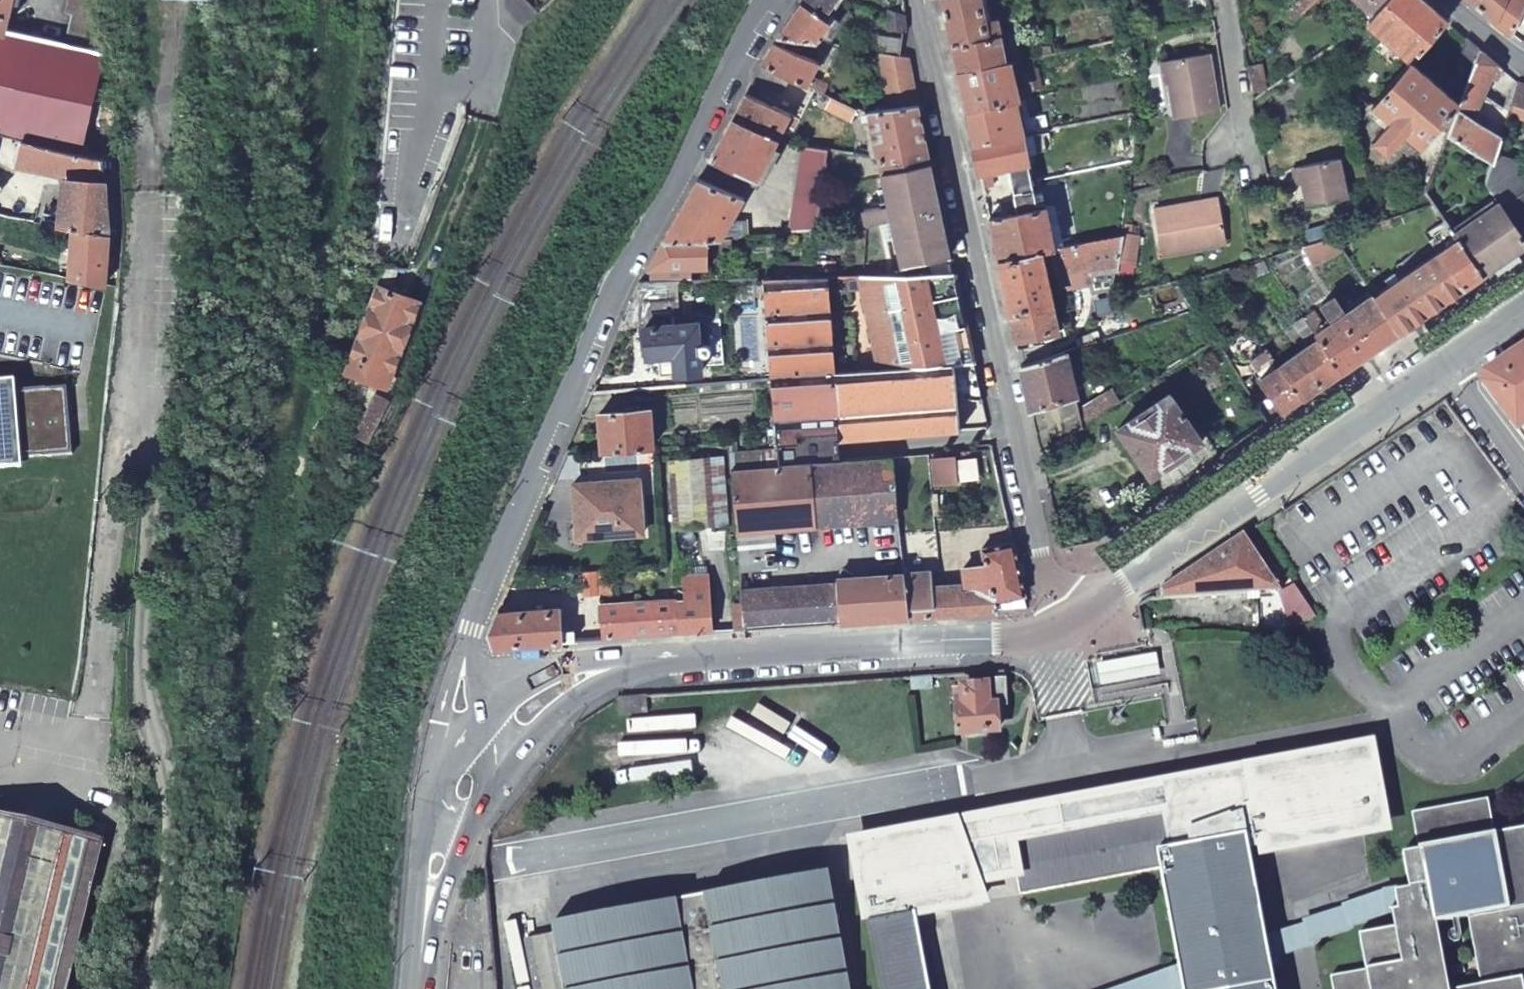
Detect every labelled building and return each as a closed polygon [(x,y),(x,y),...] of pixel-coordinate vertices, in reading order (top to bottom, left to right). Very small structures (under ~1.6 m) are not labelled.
[(6,29),(13,0),(0,0),(0,27),(6,29)] [(66,43),(105,53),(103,0),(69,0),(66,13),(72,15),(66,43)] [(524,26),(538,11),(526,0),(504,0),(504,6),(524,26)] [(825,18),(838,0),(805,0),(804,2),(825,18)] [(952,44),(1000,33),(997,18),(984,21),(979,0),(942,0),(952,44)] [(1286,15),(1294,25),(1322,0),(1303,0),(1286,15)] [(1371,20),(1389,0),(1348,0),(1371,20)] [(1410,64),(1449,21),(1425,0),(1389,0),(1371,20),(1366,26),(1410,64)] [(1496,20),(1507,0),(1473,0),(1496,20)] [(1507,29),(1513,34),(1523,8),(1523,0),(1507,0),(1496,20),(1507,29)] [(781,35),(818,41),(831,22),(825,18),(804,2),(781,35)] [(5,134),(80,152),(105,53),(66,43),(6,29),(0,27),(0,133),(5,134)] [(874,31),(871,51),(881,52),(899,56),(902,36),(874,31)] [(952,44),(957,69),(1006,61),(1022,59),(1021,50),(1004,52),(1000,33),(952,44)] [(1468,81),(1481,48),(1469,38),(1451,72),(1468,81)] [(1021,50),(1022,59),(1036,56),(1055,53),(1053,45),(1040,48),(1038,40),(1019,43),(1021,50)] [(840,45),(818,41),(815,46),(836,55),(840,45)] [(822,60),(776,42),(771,50),(764,63),(786,73),(818,89),(826,93),(831,85),(814,77),(822,60)] [(1485,94),(1498,63),(1481,48),(1468,81),(1458,107),(1446,138),(1495,165),(1499,152),(1504,137),(1474,120),(1485,94)] [(1165,59),(1169,85),(1175,116),(1218,108),(1209,51),(1165,59)] [(899,56),(881,52),(890,110),(919,105),(909,57),(899,56)] [(1036,56),(1022,59),(1028,89),(1042,87),(1036,56)] [(1163,86),(1169,85),(1165,59),(1158,60),(1163,86)] [(957,69),(966,108),(1015,99),(1006,61),(957,69)] [(786,73),(764,63),(757,74),(780,86),(786,73)] [(1262,64),(1248,66),(1252,90),(1266,87),(1262,64)] [(1440,154),(1446,138),(1458,107),(1410,64),(1395,82),(1375,104),(1390,118),(1370,142),(1382,152),(1403,129),(1431,153),(1424,170),(1431,174),(1440,154)] [(818,89),(786,73),(780,86),(812,102),(818,89)] [(1521,83),(1512,110),(1511,112),(1523,116),(1523,84),(1521,83)] [(794,111),(749,91),(734,116),(781,139),(794,111)] [(1485,94),(1474,120),(1504,137),(1511,112),(1512,110),(1485,94)] [(854,122),(860,110),(833,97),(827,109),(854,122)] [(966,108),(974,143),(1022,134),(1015,99),(966,108)] [(919,105),(890,110),(870,114),(871,116),(879,158),(883,175),(932,165),(919,105)] [(1037,132),(1047,130),(1044,114),(1034,116),(1037,132)] [(734,116),(712,156),(761,179),(781,139),(734,116)] [(107,180),(106,158),(80,152),(5,134),(0,155),(0,161),(68,178),(69,177),(107,180)] [(974,143),(980,171),(990,169),(1008,165),(1027,161),(1022,134),(974,143)] [(806,145),(789,234),(818,232),(833,149),(806,145)] [(1495,165),(1489,185),(1500,201),(1523,236),(1523,162),(1499,152),(1495,165)] [(1348,199),(1339,158),(1300,166),(1309,208),(1348,199)] [(1030,175),(1027,161),(1008,165),(1011,180),(1013,191),(1033,187),(1030,175)] [(883,175),(903,272),(955,271),(932,165),(883,175)] [(980,171),(983,186),(994,183),(990,169),(980,171)] [(666,238),(710,239),(717,238),(725,238),(746,197),(701,175),(666,238)] [(59,224),(74,227),(112,234),(107,180),(69,177),(68,178),(66,219),(60,218),(59,224)] [(1014,196),(1034,192),(1033,187),(1013,191),(1014,196)] [(1034,192),(1037,205),(1045,204),(1043,190),(1034,192)] [(990,217),(998,257),(1066,244),(1065,237),(1059,239),(1058,234),(1052,235),(1045,204),(1037,205),(1034,192),(1014,196),(1017,211),(1003,214),(990,217)] [(1231,244),(1223,200),(1163,212),(1165,226),(1160,228),(1166,255),(1231,244)] [(1483,276),(1523,248),(1523,236),(1500,201),(1459,229),(1449,215),(1444,220),(1450,227),(1483,276)] [(862,207),(862,202),(847,203),(848,217),(872,215),(871,206),(862,207)] [(10,214),(12,206),(0,204),(0,212),(10,214)] [(1308,232),(1312,245),(1335,238),(1330,225),(1308,232)] [(74,227),(66,275),(104,283),(112,234),(74,227)] [(1375,295),(1400,333),(1407,328),(1483,276),(1450,227),(1436,236),(1444,247),(1436,253),(1375,295)] [(1139,236),(1125,233),(1125,234),(1121,263),(1136,265),(1139,236)] [(998,257),(1016,335),(1042,329),(1058,325),(1053,302),(1060,301),(1053,270),(1065,269),(1063,285),(1092,282),(1094,293),(1116,291),(1118,270),(1120,270),(1121,263),(1125,234),(1066,244),(998,257)] [(1444,247),(1436,236),(1428,241),(1436,253),(1444,247)] [(666,238),(649,269),(711,268),(710,239),(666,238)] [(725,238),(717,238),(717,253),(733,253),(733,238),(725,238)] [(1312,245),(1303,248),(1312,266),(1345,252),(1343,248),(1335,238),(1312,245)] [(1343,248),(1345,252),(1350,259),(1356,255),(1349,244),(1343,248)] [(857,247),(816,250),(815,263),(814,275),(890,272),(889,262),(869,262),(869,256),(857,255),(857,247)] [(379,262),(378,265),(373,281),(379,283),(347,367),(387,382),(419,298),(388,286),(397,263),(379,262)] [(784,264),(785,275),(814,275),(815,263),(784,264)] [(767,276),(773,377),(975,363),(955,271),(903,272),(890,272),(814,275),(785,275),(767,276)] [(642,280),(623,323),(646,321),(646,325),(683,321),(683,279),(642,280)] [(1342,372),(1400,333),(1375,295),(1345,316),(1333,299),(1321,307),(1333,323),(1325,328),(1314,312),(1306,317),(1342,372)] [(1304,398),(1342,372),(1306,317),(1294,325),(1305,342),(1308,339),(1311,344),(1283,363),(1304,398)] [(709,341),(707,319),(683,321),(646,325),(645,325),(648,355),(676,353),(678,374),(703,371),(701,353),(703,357),(704,359),(706,360),(709,360),(712,359),(714,357),(714,354),(714,352),(709,341)] [(1042,329),(1016,335),(1018,346),(1044,341),(1042,329)] [(1484,374),(1481,383),(1523,439),(1523,346),(1484,374)] [(1034,358),(1022,361),(1041,451),(1083,424),(1081,413),(1065,349),(1034,358)] [(777,449),(778,464),(843,459),(842,437),(960,430),(958,380),(979,380),(975,363),(773,377),(777,449)] [(1282,413),(1304,398),(1283,363),(1261,378),(1282,413)] [(67,456),(64,417),(54,417),(52,388),(12,392),(11,379),(0,380),(0,461),(67,456)] [(355,429),(368,437),(383,414),(390,396),(378,390),(355,429)] [(1081,413),(1083,424),(1120,400),(1116,391),(1081,413)] [(1118,427),(1164,493),(1221,454),(1207,433),(1202,437),(1169,391),(1118,427)] [(605,450),(654,446),(651,408),(602,412),(605,450)] [(733,452),(733,468),(778,464),(777,449),(733,452)] [(733,468),(737,531),(900,516),(896,456),(843,459),(778,464),(733,468)] [(722,459),(672,461),(674,528),(724,526),(722,459)] [(956,459),(935,461),(937,484),(959,481),(956,459)] [(643,533),(640,476),(575,480),(577,535),(643,533)] [(1160,598),(1281,589),(1242,534),(1159,589),(1160,598)] [(994,601),(1025,594),(1013,540),(984,547),(986,560),(987,562),(991,587),(994,601)] [(970,588),(991,587),(987,562),(967,565),(969,584),(970,588)] [(905,570),(906,593),(932,591),(929,567),(905,570)] [(609,569),(595,570),(597,595),(599,595),(609,594),(609,570),(609,569)] [(582,596),(597,595),(595,570),(580,571),(582,596)] [(840,622),(908,616),(906,593),(905,570),(836,576),(837,582),(840,622)] [(676,600),(675,600),(600,606),(603,638),(677,632),(711,630),(707,576),(682,577),(684,601),(676,601),(676,600)] [(1319,614),(1294,580),(1281,589),(1306,624),(1319,614)] [(743,628),(840,622),(837,582),(741,588),(742,609),(743,628)] [(908,616),(996,610),(994,601),(991,587),(970,588),(969,584),(941,585),(942,590),(932,591),(906,593),(908,616)] [(733,629),(743,628),(742,609),(732,610),(733,629)] [(493,645),(576,639),(575,629),(569,629),(569,624),(560,625),(559,610),(496,614),(491,626),(493,645)] [(1153,652),(1093,664),(1098,686),(1157,674),(1153,652)] [(1009,703),(1006,676),(987,678),(987,683),(953,686),(955,698),(958,698),(960,732),(999,729),(998,705),(1004,704),(1009,703)] [(1180,864),(1250,848),(1253,858),(1259,857),(1264,856),(1364,838),(1385,834),(1371,752),(1280,768),(1249,773),(1253,789),(1217,799),(1203,803),(1199,790),(1183,794),(1187,808),(1171,813),(1180,864)] [(996,818),(955,825),(964,849),(975,879),(1018,871),(1015,853),(1013,839),(1170,810),(1171,813),(1187,808),(1183,794),(1199,790),(1203,803),(1217,799),(1253,789),(1249,773),(1213,779),(996,818)] [(1356,988),(1523,988),(1522,982),(1523,981),(1523,829),(1496,835),(1489,800),(1413,813),(1419,851),(1403,853),(1410,889),(1395,892),(1397,901),(1398,911),(1392,912),(1394,929),(1358,936),(1365,971),(1353,973),(1356,988)] [(1023,894),(1163,868),(1180,864),(1171,813),(1170,810),(1013,839),(1015,853),(1018,871),(1023,894)] [(100,840),(0,815),(0,988),(65,988),(100,840)] [(859,867),(869,922),(916,913),(983,900),(975,879),(964,849),(955,825),(855,843),(857,855),(859,867)] [(1250,848),(1180,864),(1163,868),(1166,884),(1181,966),(1185,988),(1276,988),(1272,964),(1270,953),(1268,945),(1253,858),(1250,848)] [(829,870),(704,893),(678,898),(552,922),(555,938),(527,943),(536,988),(851,988),(829,870)] [(1373,902),(1342,915),(1274,943),(1268,945),(1272,964),(1277,961),(1314,945),(1354,928),(1392,912),(1398,911),(1397,901),(1395,892),(1373,902)] [(916,913),(869,922),(880,981),(863,984),(864,988),(929,988),(922,950),(921,941),(916,913)] [(1181,966),(1166,972),(1119,988),(1185,988),(1181,966)] [(1353,973),(1330,978),(1332,988),(1356,988),(1353,973)]
